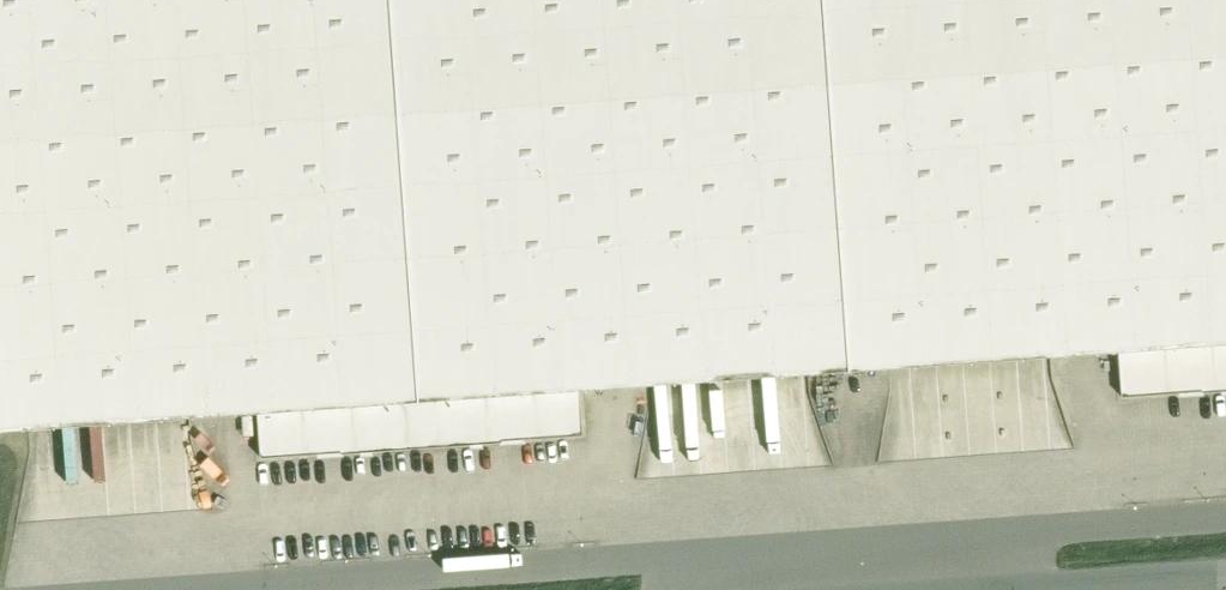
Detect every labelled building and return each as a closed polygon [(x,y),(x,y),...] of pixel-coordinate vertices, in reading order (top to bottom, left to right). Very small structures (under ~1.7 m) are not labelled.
[(257,411),(579,389),(1119,355),(1225,349),(1225,0),(0,0),(0,427),(257,411)] [(1119,355),(1122,398),(1225,391),(1225,349),(1119,355)] [(579,389),(257,411),(260,455),(582,433),(579,389)]
